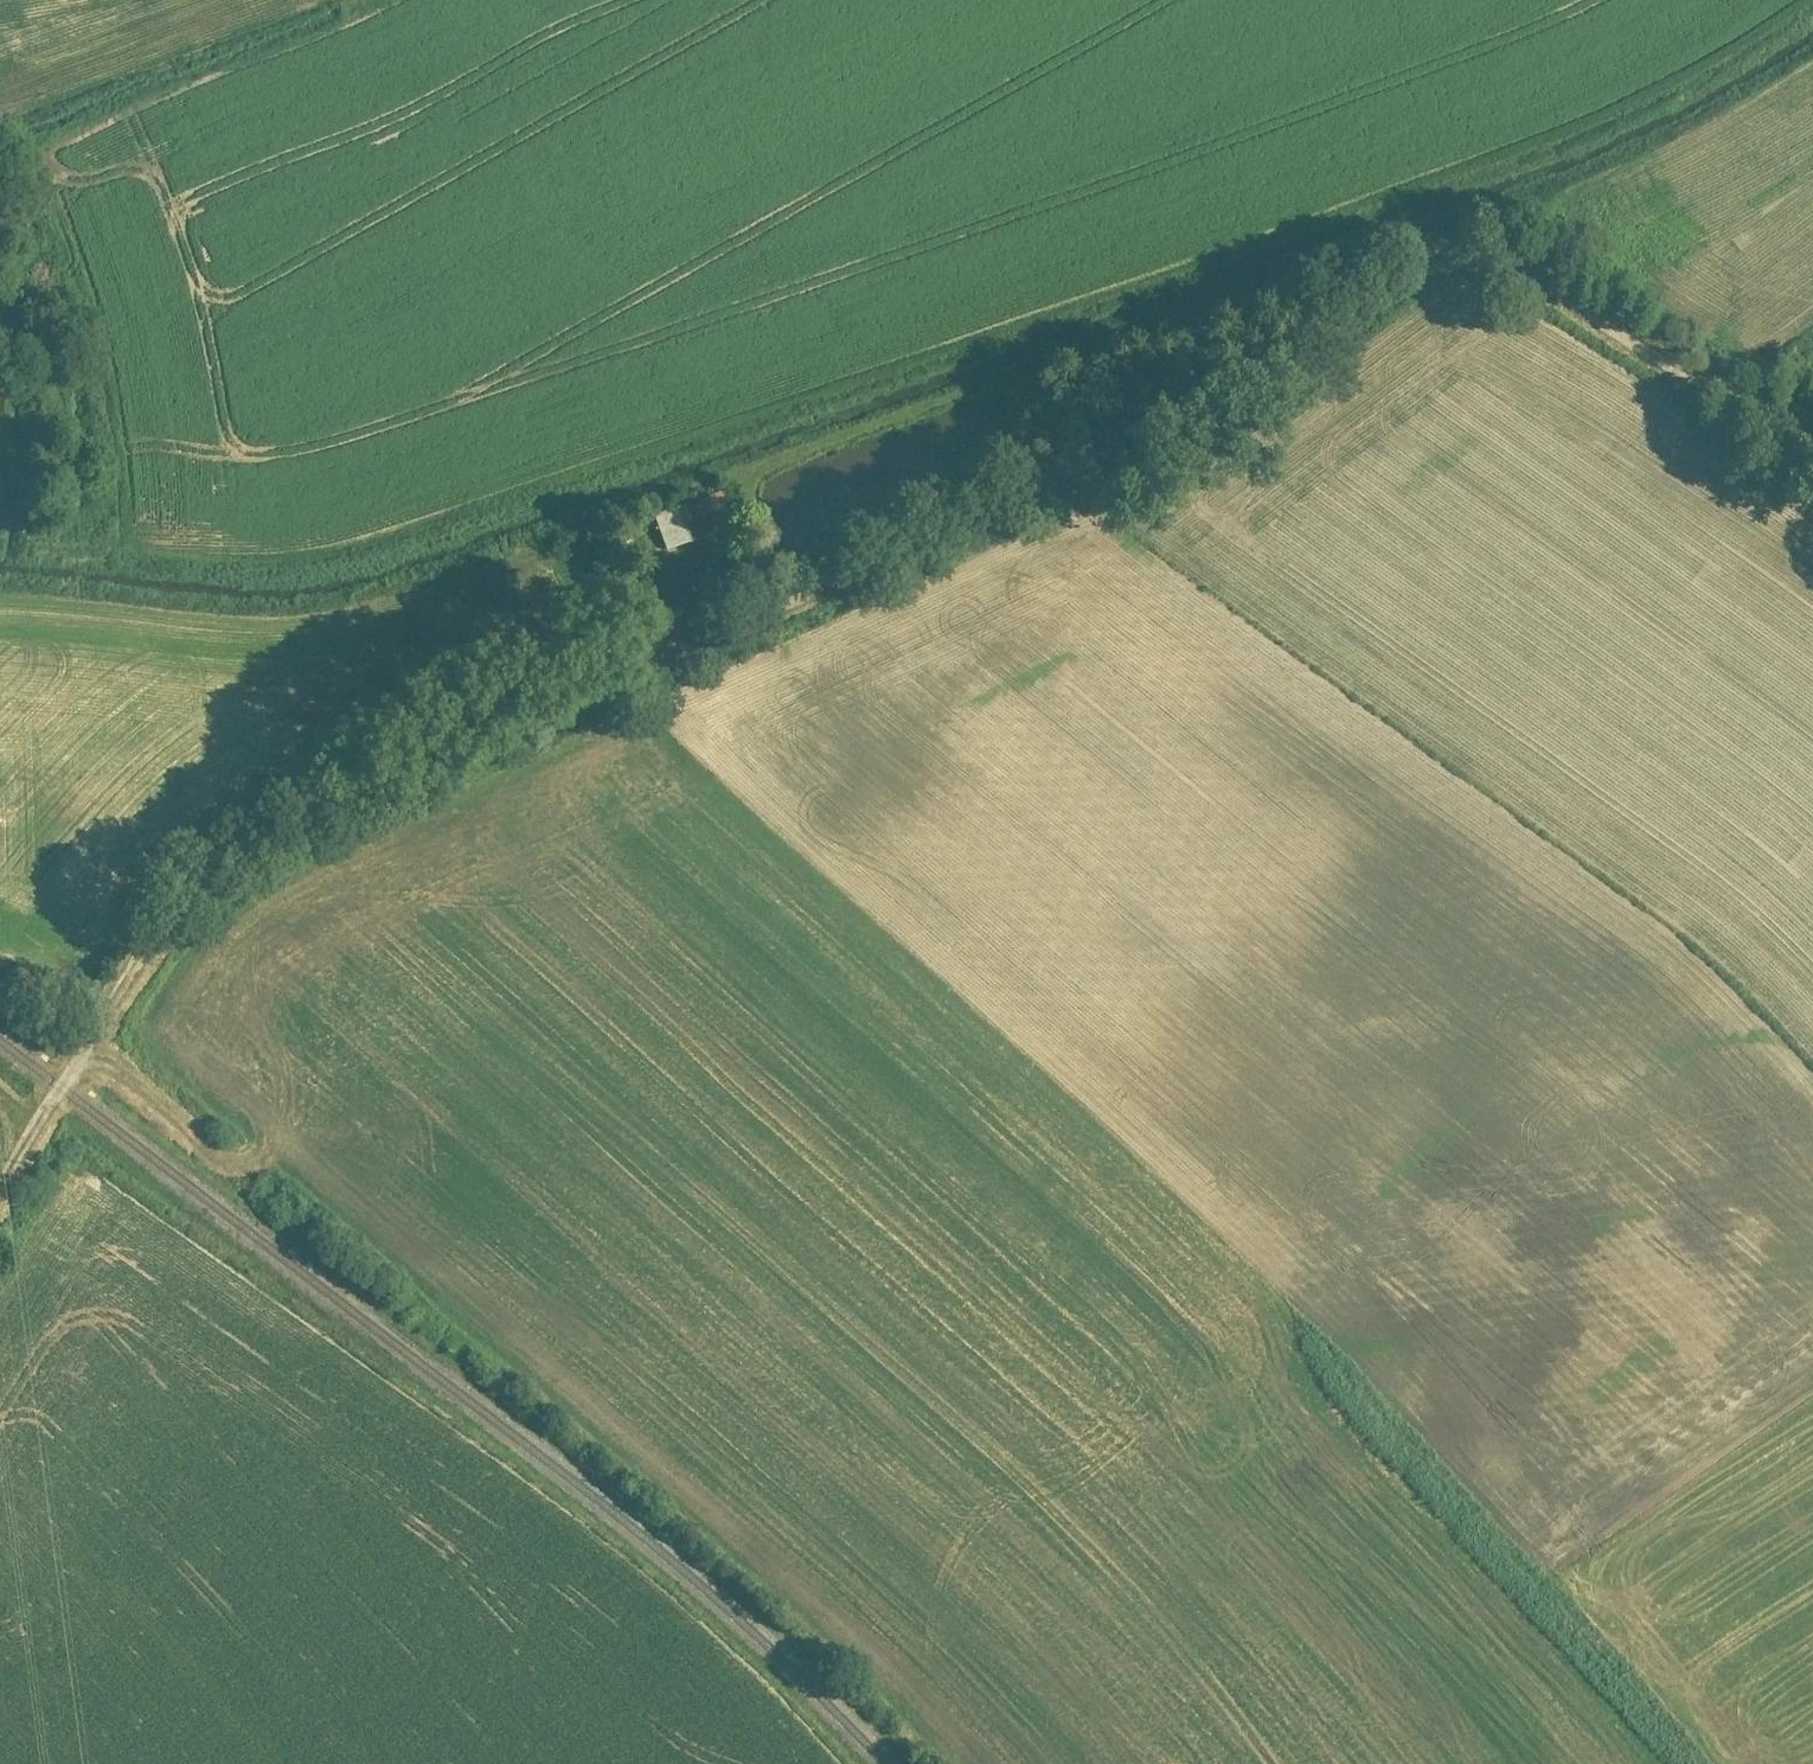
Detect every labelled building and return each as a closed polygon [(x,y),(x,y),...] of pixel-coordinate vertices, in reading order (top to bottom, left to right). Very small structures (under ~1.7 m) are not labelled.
[(701,493),(636,510),(643,539),(708,523),(701,493)]
